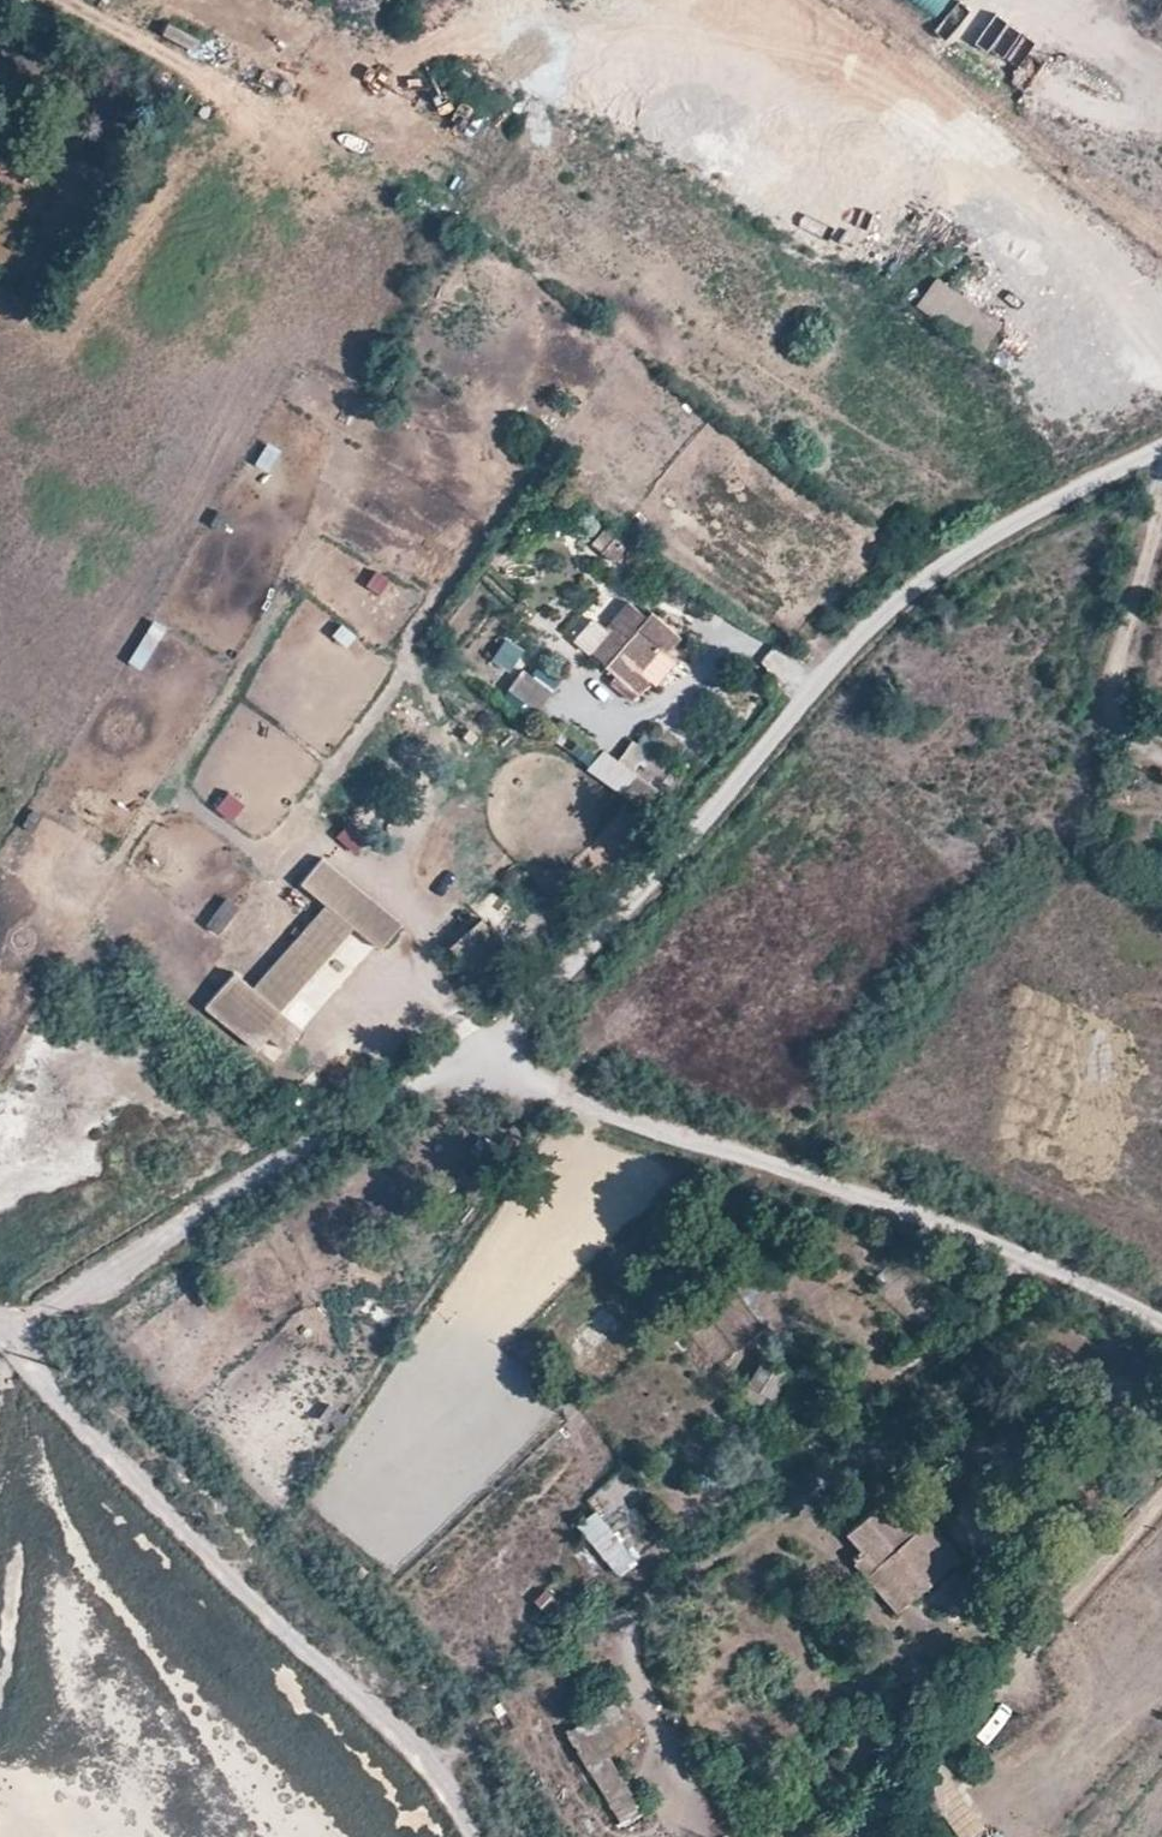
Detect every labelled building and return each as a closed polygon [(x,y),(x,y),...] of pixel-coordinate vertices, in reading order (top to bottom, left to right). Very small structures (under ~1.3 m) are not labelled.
[(936,19),(950,0),(911,0),(936,19)] [(932,281),(913,312),(984,354),(1003,323),(932,281)] [(266,443),(256,466),(271,473),(281,450),(266,443)] [(513,557),(526,566),(534,552),(524,546),(513,557)] [(614,626),(592,654),(608,666),(642,692),(653,677),(642,669),(661,644),(669,650),(681,633),(651,610),(646,616),(627,601),(611,623),(614,626)] [(574,609),(562,631),(578,639),(590,617),(574,609)] [(153,621),(127,664),(142,672),(167,630),(153,621)] [(506,639),(492,661),(512,675),(527,653),(506,639)] [(537,715),(553,695),(523,672),(508,692),(537,715)] [(666,818),(678,800),(609,750),(596,768),(666,818)] [(355,857),(379,834),(360,814),(336,837),(355,857)] [(392,927),(318,856),(296,880),(332,915),(258,994),(240,979),(210,1015),(249,1052),(253,1050),(260,1054),(271,1045),(283,1059),(302,1041),(282,1019),(358,939),(370,950),(392,927)] [(208,928),(226,935),(238,907),(220,899),(208,928)] [(772,1397),(789,1371),(764,1355),(748,1382),(772,1397)] [(588,1495),(602,1517),(637,1493),(622,1472),(588,1495)] [(947,1570),(915,1533),(886,1499),(849,1530),(878,1565),(883,1560),(914,1597),(947,1570)] [(599,1510),(578,1524),(619,1581),(640,1567),(599,1510)] [(930,1520),(915,1533),(947,1570),(962,1558),(930,1520)] [(648,1815),(646,1812),(612,1751),(641,1733),(621,1701),(570,1734),(588,1765),(626,1827),(648,1815)]
